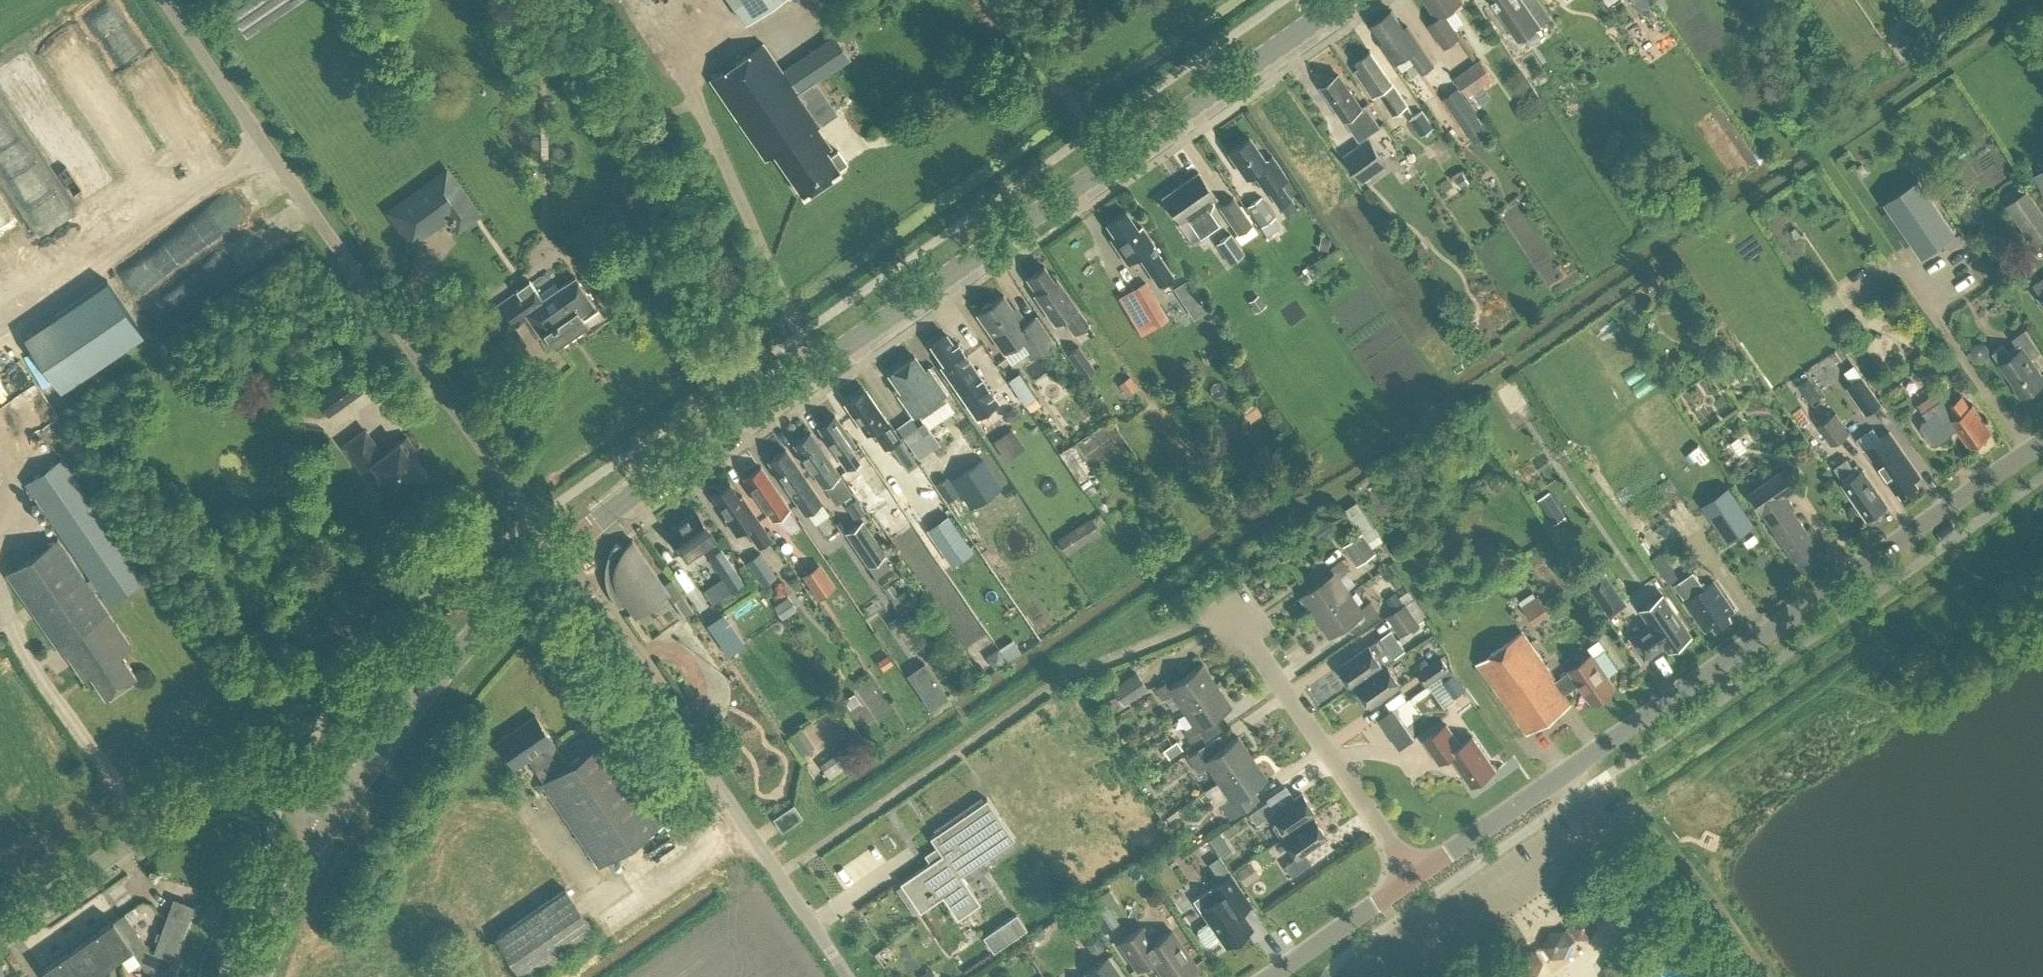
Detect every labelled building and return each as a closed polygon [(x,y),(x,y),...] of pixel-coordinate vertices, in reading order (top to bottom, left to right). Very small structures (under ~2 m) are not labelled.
[(742,18),(769,0),(730,0),(742,18)] [(1437,17),(1429,23),(1445,46),(1461,35),(1445,12),(1462,0),(1462,1),(1463,0),(1425,0),(1437,17)] [(1520,40),(1553,16),(1541,0),(1490,0),(1520,40)] [(1383,43),(1395,60),(1408,50),(1422,70),(1433,62),(1408,26),(1404,28),(1391,9),(1373,22),(1387,41),(1383,43)] [(802,57),(817,78),(851,57),(836,34),(802,57)] [(775,153),(804,195),(841,169),(840,167),(848,161),(838,147),(830,153),(827,148),(832,145),(818,126),(820,125),(763,42),(710,79),(766,159),(775,153)] [(1380,92),(1395,114),(1408,104),(1372,51),(1357,61),(1360,66),(1356,69),(1374,96),(1380,92)] [(1455,75),(1468,93),(1494,74),(1481,56),(1455,75)] [(1348,117),(1358,130),(1369,122),(1359,109),(1363,106),(1349,86),(1347,86),(1338,74),(1335,76),(1332,75),(1326,79),(1325,82),(1322,84),(1337,106),(1336,107),(1345,119),(1348,117)] [(1483,119),(1459,85),(1442,97),(1466,130),(1483,119)] [(1412,118),(1424,134),(1435,127),(1422,110),(1412,118)] [(1343,153),(1361,180),(1387,162),(1369,135),(1343,153)] [(1264,158),(1248,136),(1228,150),(1246,175),(1252,171),(1266,191),(1268,189),(1280,205),(1291,197),(1280,181),(1287,176),(1271,154),(1264,158)] [(1162,196),(1180,221),(1216,196),(1198,171),(1162,196)] [(1884,202),(1922,256),(1956,232),(1919,178),(1884,202)] [(2035,244),(2042,238),(2042,213),(2027,190),(2007,204),(2035,244)] [(1275,215),(1262,195),(1247,205),(1261,225),(1275,215)] [(1219,206),(1237,233),(1252,222),(1233,196),(1219,206)] [(1964,218),(1976,229),(1986,219),(1973,208),(1964,218)] [(1129,262),(1140,254),(1160,283),(1174,273),(1154,244),(1155,243),(1142,225),(1139,227),(1126,210),(1107,223),(1120,241),(1116,244),(1129,262)] [(1213,241),(1227,261),(1241,251),(1227,231),(1213,241)] [(1054,280),(1043,265),(1028,277),(1038,291),(1036,293),(1055,320),(1063,314),(1074,330),(1087,321),(1056,279),(1054,280)] [(534,313),(556,345),(589,322),(585,315),(598,306),(598,305),(597,305),(575,274),(543,297),(531,279),(517,289),(490,308),(506,332),(534,313)] [(1169,314),(1146,275),(1119,291),(1142,330),(1169,314)] [(108,279),(24,336),(61,390),(144,333),(108,279)] [(1016,305),(1013,306),(1004,293),(977,312),(1004,350),(1021,338),(1025,344),(1023,346),(1031,357),(1054,341),(1035,315),(1027,321),(1016,305)] [(1478,322),(1463,303),(1456,309),(1471,328),(1478,322)] [(1999,363),(2015,386),(2014,387),(2021,397),(2042,382),(2042,374),(2031,357),(2040,350),(2025,330),(1994,352),(2001,362),(1999,363)] [(963,349),(960,351),(946,332),(931,343),(944,362),(941,364),(985,427),(999,418),(970,376),(978,371),(963,349)] [(1065,350),(1083,375),(1095,366),(1077,341),(1065,350)] [(899,392),(914,414),(946,392),(928,367),(925,369),(915,354),(889,372),(902,390),(899,392)] [(1847,381),(1867,409),(1884,397),(1864,369),(1847,381)] [(352,373),(318,398),(330,414),(364,389),(352,373)] [(872,428),(885,447),(899,437),(876,404),(874,405),(863,390),(847,400),(859,418),(857,419),(866,432),(872,428)] [(1956,426),(1962,435),(1964,433),(1973,445),(1990,433),(1983,423),(1985,421),(1973,403),(1970,406),(1962,394),(1951,402),(1946,395),(1923,411),(1928,418),(1923,421),(1922,427),(1932,443),(1938,443),(1943,440),(1951,435),(1951,429),(1956,426)] [(1818,424),(1832,444),(1849,432),(1835,412),(1818,424)] [(838,454),(847,467),(859,459),(850,445),(855,442),(844,427),(843,427),(834,414),(818,425),(827,438),(827,439),(837,454),(838,454)] [(925,419),(917,425),(932,447),(940,442),(930,426),(925,419)] [(1025,447),(1011,427),(993,440),(1006,460),(1025,447)] [(389,484),(383,489),(396,507),(413,494),(408,487),(425,475),(409,453),(416,448),(407,435),(383,453),(365,428),(344,443),(364,471),(374,463),(389,484)] [(824,483),(833,497),(844,490),(825,462),(830,459),(819,444),(810,431),(794,442),(803,455),(802,456),(813,471),(822,484),(824,483)] [(1896,491),(1899,490),(1902,495),(1918,484),(1915,479),(1920,475),(1890,431),(1866,447),(1896,491)] [(899,456),(909,449),(902,439),(892,446),(899,456)] [(777,473),(804,512),(821,500),(805,477),(805,476),(795,461),(794,461),(785,448),(769,459),(778,472),(777,473)] [(1844,481),(1843,482),(1867,517),(1887,503),(1863,468),(1861,469),(1857,463),(1853,466),(1847,457),(1834,467),(1844,481)] [(27,482),(110,602),(144,579),(62,458),(27,482)] [(983,458),(953,479),(971,505),(1001,484),(983,458)] [(764,504),(773,518),(789,507),(780,494),(780,493),(770,478),(769,478),(760,465),(744,476),(753,489),(753,490),(763,505),(764,504)] [(1775,529),(1802,569),(1825,554),(1798,514),(1792,518),(1787,510),(1789,509),(1782,498),(1799,486),(1785,466),(1750,490),(1776,528),(1775,529)] [(959,493),(947,475),(936,483),(947,500),(959,493)] [(714,494),(728,514),(726,516),(737,532),(745,526),(759,546),(771,537),(741,494),(740,495),(731,482),(714,494)] [(1732,486),(1705,504),(1729,541),(1756,523),(1732,486)] [(877,502),(884,512),(898,503),(891,493),(877,502)] [(667,530),(683,553),(688,560),(716,539),(695,510),(667,530)] [(949,514),(930,526),(955,562),(973,550),(949,514)] [(884,551),(861,517),(843,529),(866,563),(884,551)] [(1091,518),(1057,539),(1067,554),(1101,534),(1091,518)] [(1343,543),(1357,563),(1377,549),(1363,529),(1343,543)] [(57,536),(6,571),(63,655),(67,652),(84,678),(91,673),(105,694),(136,673),(121,651),(132,644),(57,536)] [(604,573),(604,574),(604,575),(604,576),(604,577),(605,578),(605,579),(606,580),(607,583),(607,585),(608,587),(609,590),(610,592),(611,594),(612,596),(613,599),(618,606),(626,601),(635,614),(667,592),(684,617),(694,610),(671,577),(663,583),(632,538),(631,539),(632,540),(627,544),(623,548),(616,542),(613,546),(611,550),(609,554),(607,559),(606,564),(606,568),(605,569),(604,570),(604,572),(604,573)] [(708,556),(723,575),(735,566),(720,547),(708,556)] [(1664,550),(1654,557),(1671,583),(1682,576),(1664,550)] [(744,562),(761,586),(775,575),(758,551),(744,562)] [(1302,594),(1317,615),(1352,591),(1341,576),(1350,570),(1342,558),(1332,565),(1336,571),(1302,594)] [(804,572),(820,596),(834,586),(818,563),(804,572)] [(1588,580),(1611,613),(1627,602),(1605,569),(1588,580)] [(1694,569),(1674,583),(1686,599),(1684,600),(1705,630),(1713,625),(1716,629),(1732,617),(1729,613),(1735,609),(1714,579),(1705,585),(1694,569)] [(883,587),(890,597),(898,591),(891,581),(883,587)] [(1317,615),(1332,636),(1365,613),(1369,618),(1379,611),(1371,600),(1362,606),(1352,591),(1317,615)] [(1644,607),(1654,622),(1633,636),(1647,656),(1667,642),(1671,648),(1681,642),(1683,645),(1694,639),(1691,635),(1693,633),(1665,593),(1644,607)] [(773,604),(782,618),(797,608),(787,594),(773,604)] [(1539,595),(1524,606),(1533,619),(1548,608),(1539,595)] [(1386,613),(1400,632),(1420,619),(1406,599),(1386,613)] [(1477,662),(1527,733),(1573,701),(1567,693),(1579,684),(1593,703),(1617,686),(1609,675),(1618,669),(1618,665),(1607,648),(1595,655),(1593,652),(1569,669),(1569,670),(1557,678),(1523,630),(1477,662)] [(1358,681),(1359,683),(1392,661),(1389,656),(1394,653),(1382,633),(1338,661),(1353,684),(1358,681)] [(1006,659),(1003,656),(998,648),(987,655),(992,664),(995,667),(1006,659)] [(1426,682),(1439,673),(1450,665),(1442,654),(1418,670),(1426,682)] [(926,661),(908,673),(931,707),(949,695),(926,661)] [(1359,683),(1371,702),(1404,681),(1392,661),(1359,683)] [(1171,693),(1182,708),(1217,684),(1203,663),(1169,686),(1165,680),(1155,687),(1163,699),(1171,693)] [(1450,665),(1439,673),(1442,678),(1440,679),(1452,695),(1465,687),(1450,665)] [(1110,686),(1121,701),(1144,685),(1133,670),(1110,686)] [(1184,729),(1192,740),(1202,733),(1198,728),(1232,705),(1217,684),(1182,708),(1193,723),(1184,729)] [(1381,718),(1402,748),(1416,738),(1396,708),(1381,718)] [(542,782),(599,866),(666,820),(609,736),(569,764),(553,740),(536,715),(498,741),(515,766),(528,757),(544,781),(542,782)] [(1424,739),(1440,762),(1452,754),(1473,784),(1496,768),(1474,735),(1461,744),(1447,723),(1424,739)] [(1207,765),(1217,780),(1253,755),(1238,735),(1207,757),(1200,747),(1188,756),(1199,771),(1207,765)] [(1176,738),(1162,747),(1168,756),(1182,746),(1176,738)] [(817,763),(827,778),(849,763),(839,749),(817,763)] [(1219,802),(1231,818),(1243,809),(1236,799),(1268,778),(1253,755),(1217,780),(1228,796),(1219,802)] [(1249,813),(1256,823),(1271,813),(1285,833),(1315,812),(1302,792),(1276,810),(1269,799),(1249,813)] [(943,854),(901,882),(921,912),(943,896),(959,919),(982,903),(962,875),(1016,839),(989,799),(931,837),(943,854)] [(774,817),(782,830),(802,816),(794,803),(774,817)] [(1284,865),(1291,875),(1311,862),(1304,851),(1327,836),(1313,816),(1282,837),(1296,857),(1284,865)] [(1216,847),(1226,840),(1220,831),(1210,838),(1216,847)] [(1205,863),(1214,876),(1225,868),(1216,855),(1205,863)] [(1231,874),(1194,899),(1209,920),(1198,928),(1199,935),(1203,941),(1210,945),(1220,937),(1226,945),(1252,927),(1241,911),(1251,904),(1231,874)] [(1630,877),(1625,887),(1637,893),(1642,883),(1630,877)] [(496,936),(524,976),(526,976),(595,930),(565,887),(496,936)] [(1642,897),(1650,907),(1661,900),(1654,889),(1642,897)] [(1597,907),(1606,918),(1620,917),(1625,904),(1617,892),(1603,894),(1597,907)] [(1090,912),(1104,933),(1119,922),(1110,908),(1119,902),(1114,895),(1090,912)] [(97,929),(108,945),(117,939),(125,952),(131,947),(139,958),(154,964),(150,976),(173,976),(179,960),(174,958),(194,904),(174,896),(154,950),(149,948),(124,911),(113,919),(113,918),(97,929)] [(1627,922),(1635,933),(1649,931),(1655,918),(1646,907),(1633,909),(1627,922)] [(1569,921),(1569,922),(1577,933),(1593,933),(1599,921),(1593,912),(1590,908),(1576,909),(1572,915),(1569,921)] [(1016,913),(991,930),(1001,945),(1027,928),(1016,913)] [(1569,922),(1566,924),(1574,936),(1577,933),(1569,922)] [(1549,927),(1543,941),(1544,942),(1550,951),(1551,953),(1566,951),(1571,938),(1574,936),(1566,924),(1563,927),(1549,927)] [(1165,976),(1181,976),(1197,966),(1172,930),(1154,942),(1143,926),(1119,942),(1138,968),(1152,958),(1165,976)] [(48,976),(88,976),(113,960),(104,948),(108,945),(97,929),(42,968),(48,976)] [(1544,942),(1538,947),(1543,955),(1550,951),(1544,942)] [(1522,946),(1516,959),(1517,962),(1518,963),(1524,971),(1538,970),(1544,959),(1544,957),(1543,955),(1538,947),(1536,945),(1533,946),(1522,946)] [(1090,976),(1121,976),(1107,956),(1086,971),(1090,976)] [(1624,970),(1627,968),(1619,956),(1605,966),(1612,976),(1628,976),(1624,970)] [(921,976),(936,976),(937,976),(930,967),(919,974),(921,976)] [(1509,969),(1495,970),(1492,976),(1515,976),(1509,969)]
